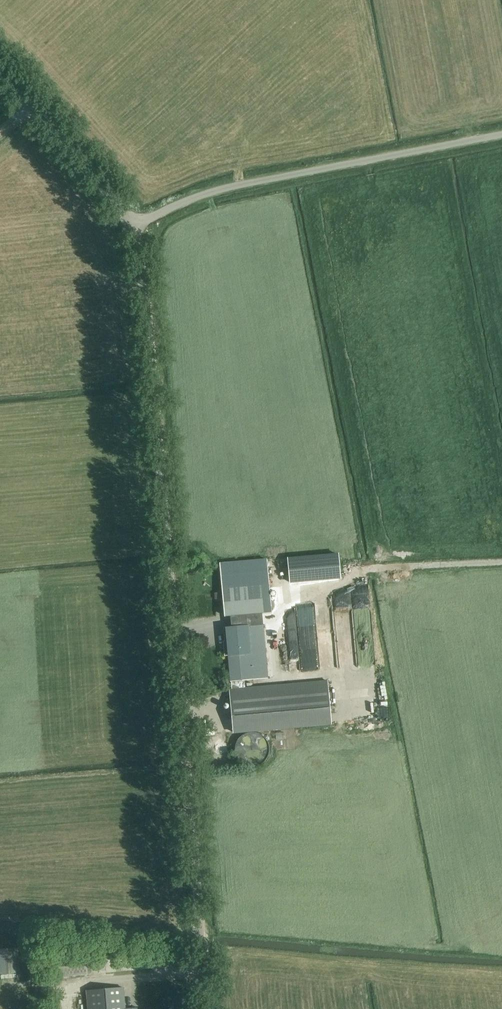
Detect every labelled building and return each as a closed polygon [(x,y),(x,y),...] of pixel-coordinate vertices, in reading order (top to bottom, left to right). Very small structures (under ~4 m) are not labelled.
[(340,577),(338,554),(288,558),(290,582),(340,577)] [(231,615),(262,612),(271,611),(267,567),(221,572),(225,615),(231,615)] [(371,648),(367,583),(351,584),(355,649),(371,648)] [(334,611),(348,612),(348,598),(334,597),(334,611)] [(231,689),(245,688),(244,680),(267,678),(262,612),(231,615),(233,627),(248,625),(250,657),(229,659),(231,689)] [(248,625),(233,627),(224,627),(225,642),(227,641),(229,659),(250,657),(248,625)] [(229,689),(232,721),(233,732),(331,723),(327,680),(245,688),(231,689),(229,689)] [(373,718),(386,717),(385,706),(372,708),(373,718)] [(224,765),(223,738),(204,738),(204,765),(224,765)] [(0,949),(0,974),(20,973),(18,948),(0,949)] [(123,987),(79,991),(81,1008),(125,1008),(123,987)]
